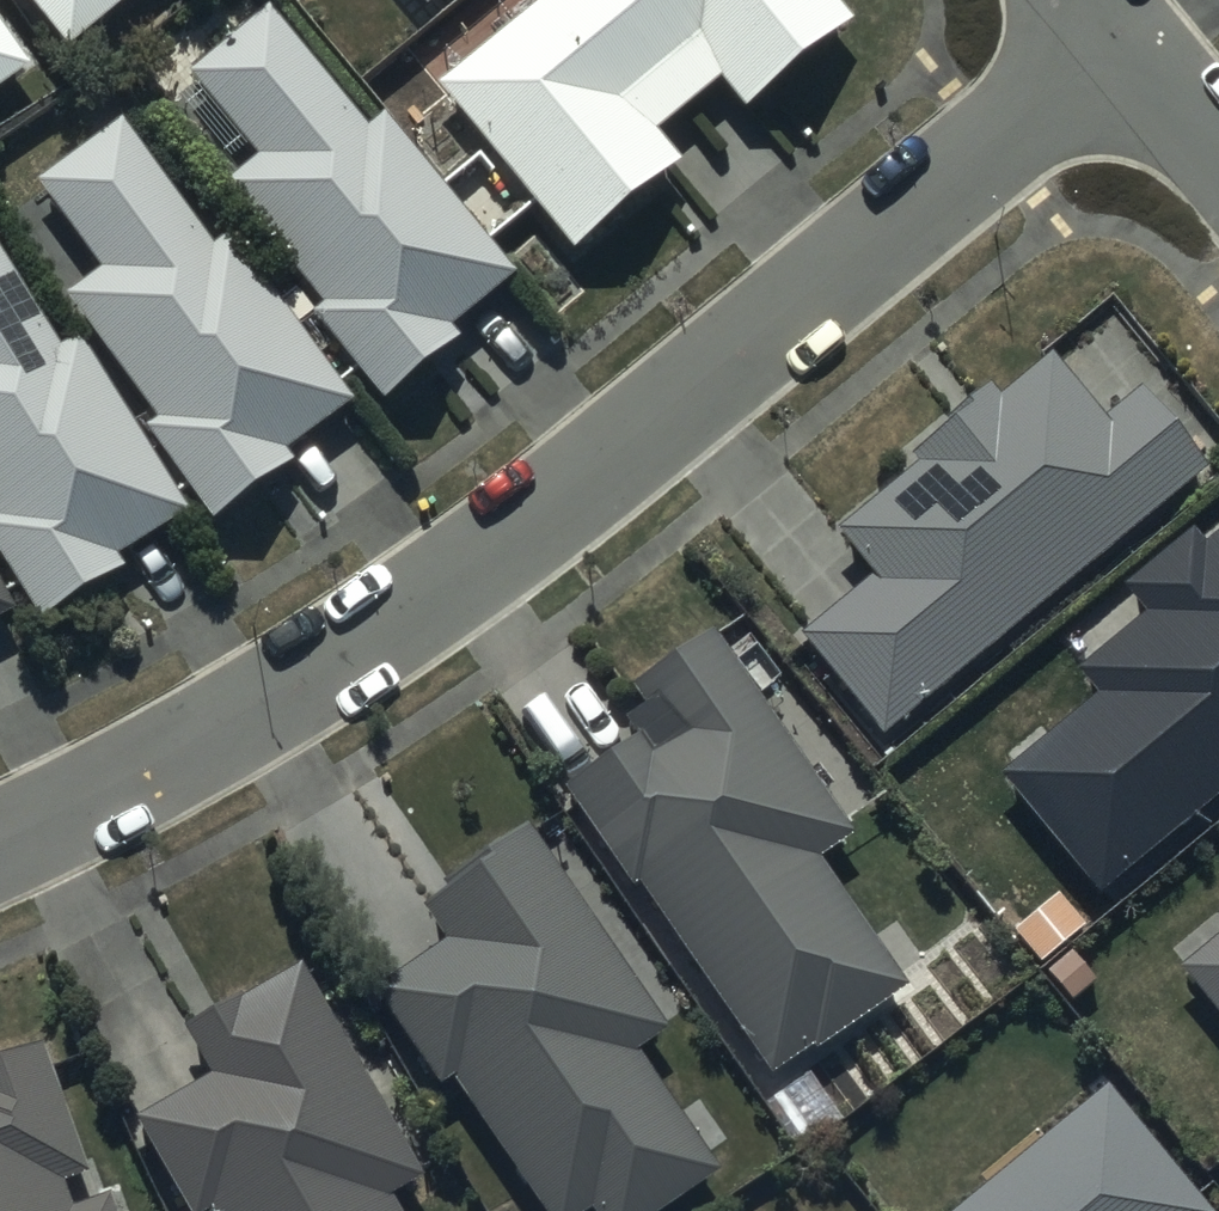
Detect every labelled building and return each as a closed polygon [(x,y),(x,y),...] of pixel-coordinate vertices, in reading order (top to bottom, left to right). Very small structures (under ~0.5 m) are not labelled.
[(66,45),(120,0),(28,0),(66,45)] [(572,257),(685,164),(656,130),(721,77),(745,105),(852,17),(838,0),(529,0),(428,83),(572,257)] [(262,3),(183,70),(256,155),(221,185),(320,302),(310,311),(385,399),(461,335),(451,323),(513,270),(377,110),(363,122),(262,3)] [(25,67),(0,32),(0,84),(25,67)] [(120,114),(36,175),(102,265),(65,293),(156,417),(144,425),(213,518),(294,459),(284,447),(350,398),(226,229),(212,240),(120,114)] [(39,621),(124,568),(116,555),(185,512),(73,334),(58,343),(0,251),(0,559),(39,621)] [(799,634),(879,732),(1206,467),(1141,387),(1104,417),(1051,352),(996,397),(985,384),(905,448),(913,458),(833,523),(874,574),(799,634)] [(1202,544),(1188,528),(1122,584),(1144,610),(1078,665),(1098,689),(998,772),(1100,894),(1218,794),(1218,530),(1202,544)] [(11,616),(0,594),(0,621),(11,616)] [(849,830),(710,628),(632,682),(645,702),(624,716),(637,735),(561,787),(627,883),(635,878),(769,1073),(810,1044),(813,1048),(906,984),(815,853),(849,830)] [(522,825),(416,900),(445,941),(371,984),(436,1085),(447,1076),(542,1210),(583,1210),(589,1207),(592,1210),(658,1210),(716,1170),(628,1045),(661,1022),(522,825)] [(1177,968),(1218,1018),(1218,932),(1177,968)] [(296,965),(240,999),(237,994),(180,1027),(206,1072),(132,1116),(188,1210),(396,1210),(385,1193),(419,1173),(296,965)] [(37,1042),(0,1056),(0,1210),(117,1210),(109,1189),(70,1204),(60,1178),(84,1169),(37,1042)] [(1103,1084),(951,1210),(1209,1210),(1103,1084)]
